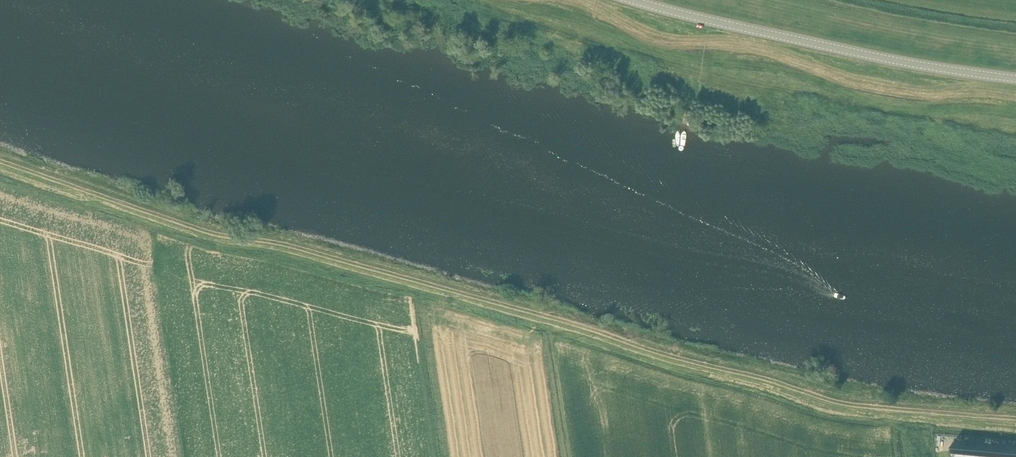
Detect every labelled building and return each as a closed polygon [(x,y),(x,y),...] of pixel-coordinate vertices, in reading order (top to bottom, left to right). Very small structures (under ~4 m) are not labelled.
[(949,448),(950,456),(1015,456),(1015,454),(949,448)]
